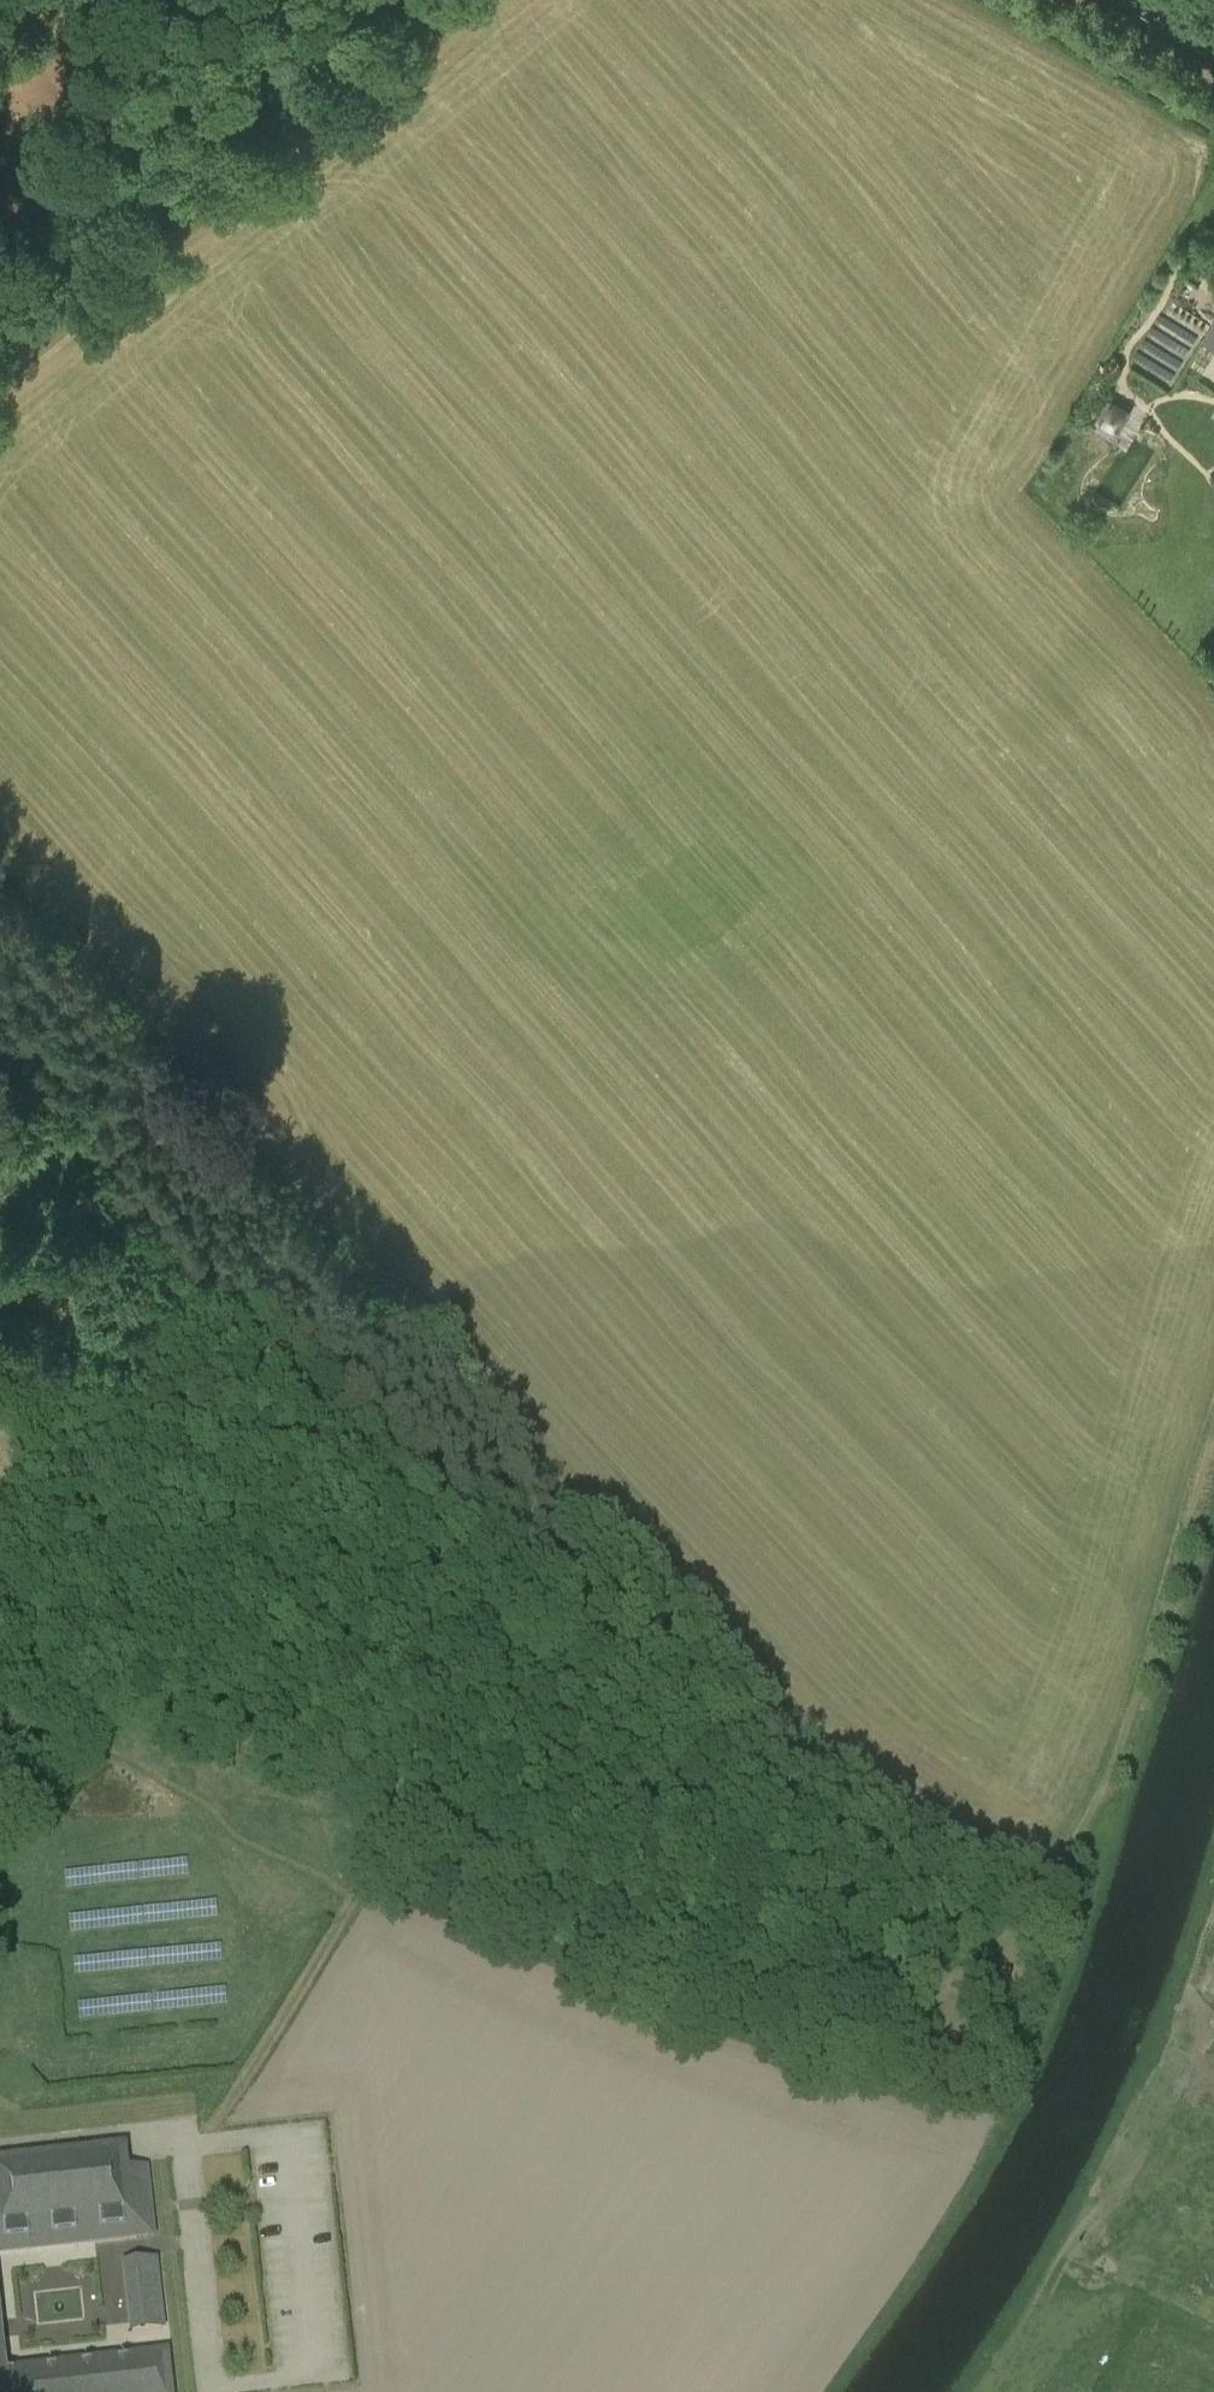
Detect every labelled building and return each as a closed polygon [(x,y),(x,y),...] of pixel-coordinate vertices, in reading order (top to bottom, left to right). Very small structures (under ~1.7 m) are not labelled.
[(1152,319),(1132,361),(1171,379),(1191,337),(1152,319)] [(1213,346),(1213,323),(1204,339),(1213,346)] [(129,2169),(125,2145),(0,2159),(0,2257),(154,2239),(151,2208),(147,2167),(129,2169)] [(165,2331),(157,2258),(121,2263),(130,2338),(165,2331)] [(168,2350),(12,2367),(12,2372),(5,2373),(0,2326),(0,2391),(173,2391),(168,2350)]
